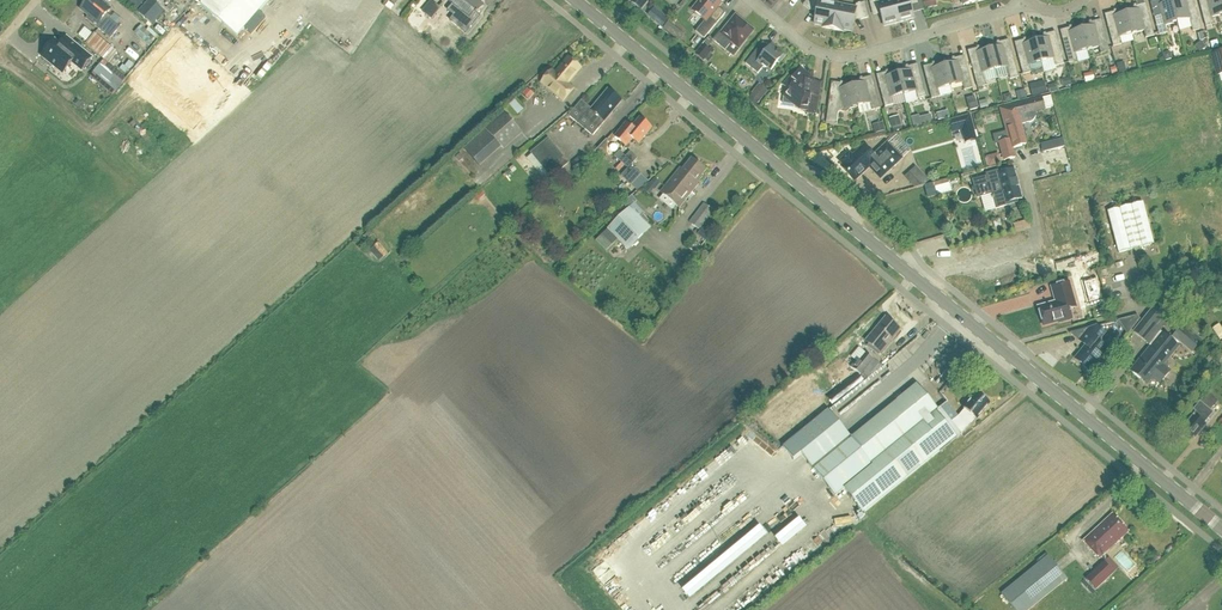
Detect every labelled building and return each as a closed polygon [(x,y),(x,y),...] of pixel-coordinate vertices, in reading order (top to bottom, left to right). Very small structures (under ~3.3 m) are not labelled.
[(111,40),(120,29),(106,17),(112,10),(99,0),(89,0),(81,11),(88,17),(86,20),(111,40)] [(141,10),(149,1),(149,0),(130,0),(141,10)] [(152,0),(151,0),(139,14),(151,25),(164,11),(152,0)] [(201,6),(238,38),(245,29),(252,35),(267,18),(260,12),(271,0),(207,0),(201,6)] [(353,11),(361,0),(339,0),(353,11)] [(453,6),(448,11),(460,21),(463,17),(472,24),(478,17),(476,15),(483,6),(475,0),(446,0),(453,6)] [(650,0),(633,0),(631,2),(641,10),(650,0)] [(716,0),(701,0),(692,11),(705,22),(696,32),(704,39),(726,14),(719,8),(722,5),(716,0)] [(838,5),(820,1),(820,0),(808,0),(803,6),(810,11),(812,8),(818,9),(814,25),(822,27),(822,28),(833,30),(838,5)] [(872,13),(880,11),(884,27),(899,23),(893,0),(869,0),(872,13)] [(899,23),(914,19),(910,3),(917,1),(917,0),(893,0),(899,23)] [(922,1),(924,9),(934,7),(932,0),(925,0),(922,1)] [(1177,23),(1172,2),(1164,4),(1163,0),(1150,4),(1159,36),(1167,33),(1166,26),(1177,23)] [(1172,2),(1177,23),(1189,20),(1191,27),(1193,32),(1201,30),(1193,0),(1180,0),(1172,2)] [(1220,0),(1198,0),(1205,27),(1214,25),(1212,18),(1221,16),(1221,7),(1220,0)] [(432,20),(441,9),(431,1),(422,13),(424,14),(422,17),(429,23),(431,20),(432,20)] [(838,5),(833,30),(843,32),(844,31),(852,32),(855,16),(860,17),(861,21),(869,19),(864,3),(856,5),(855,8),(838,5)] [(1126,14),(1132,35),(1144,32),(1145,39),(1154,36),(1146,5),(1133,8),(1134,12),(1126,14)] [(1132,35),(1126,14),(1118,16),(1117,12),(1105,15),(1113,47),(1122,45),(1120,38),(1132,35)] [(732,44),(739,50),(754,31),(736,16),(721,34),(719,33),(713,41),(725,51),(732,44)] [(1082,30),(1087,51),(1099,48),(1101,55),(1110,52),(1101,21),(1088,24),(1089,28),(1082,30)] [(667,33),(672,27),(668,23),(663,29),(667,33)] [(145,24),(137,33),(152,45),(160,37),(145,24)] [(82,35),(89,41),(96,33),(89,27),(82,35)] [(1087,51),(1082,30),(1074,32),(1073,28),(1060,31),(1069,63),(1077,61),(1075,54),(1087,51)] [(98,32),(89,44),(109,60),(119,48),(98,32)] [(1036,42),(1042,63),(1053,60),(1055,67),(1064,65),(1055,33),(1043,36),(1044,40),(1036,42)] [(178,35),(139,80),(193,128),(233,83),(178,35)] [(55,41),(43,56),(64,74),(73,62),(83,70),(92,59),(69,40),(67,39),(61,46),(55,41)] [(1014,44),(1023,75),(1031,73),(1032,76),(1044,73),(1041,63),(1042,63),(1036,42),(1028,44),(1027,40),(1014,44)] [(989,50),(995,71),(1007,68),(1010,80),(1019,78),(1009,41),(996,44),(997,48),(989,50)] [(704,62),(712,52),(703,45),(695,55),(704,62)] [(779,64),(785,56),(772,46),(763,57),(756,52),(746,64),(758,75),(763,68),(770,73),(778,63),(779,64)] [(995,71),(989,50),(981,52),(980,48),(968,52),(978,89),(986,87),(983,74),(995,71)] [(1221,75),(1221,52),(1212,55),(1218,76),(1221,75)] [(945,66),(950,87),(962,84),(964,91),(973,89),(964,57),(952,60),(953,64),(945,66)] [(568,84),(581,69),(569,58),(555,74),(552,71),(541,84),(563,102),(574,89),(568,84)] [(103,61),(94,81),(121,93),(130,73),(103,61)] [(950,87),(945,66),(937,68),(936,64),(923,68),(932,100),(940,97),(938,90),(950,87)] [(898,74),(904,96),(916,92),(917,99),(926,97),(917,65),(905,68),(906,72),(898,74)] [(792,79),(790,78),(783,86),(788,91),(783,97),(784,98),(783,104),(793,106),(799,110),(808,112),(808,114),(816,115),(821,83),(814,82),(815,81),(801,69),(792,79)] [(904,96),(898,74),(890,76),(889,73),(876,76),(885,108),(894,106),(892,99),(904,96)] [(859,81),(860,84),(852,87),(858,108),(870,104),(872,111),(880,109),(872,77),(859,81)] [(1018,90),(1021,100),(1050,91),(1047,81),(1018,90)] [(69,103),(77,93),(64,83),(56,92),(69,103)] [(858,108),(852,87),(845,89),(844,85),(832,83),(826,124),(837,125),(838,113),(858,108)] [(763,84),(751,98),(759,105),(771,91),(763,84)] [(528,90),(523,96),(529,100),(533,95),(528,90)] [(593,136),(601,126),(622,102),(609,91),(592,110),(582,102),(570,117),(593,136)] [(1045,109),(1043,103),(1042,99),(1001,110),(1010,141),(1000,143),(1005,161),(1015,158),(1013,149),(1026,145),(1021,124),(1029,122),(1027,114),(1045,109)] [(521,134),(503,114),(485,130),(503,150),(521,134)] [(922,127),(920,119),(919,117),(911,119),(914,129),(922,127)] [(969,117),(956,120),(959,130),(972,126),(969,117)] [(652,129),(640,119),(632,128),(627,124),(615,138),(626,147),(633,139),(639,145),(652,129)] [(550,139),(532,154),(553,180),(571,165),(550,139)] [(1065,148),(1062,140),(1043,145),(1045,153),(1065,148)] [(849,154),(840,162),(843,166),(842,167),(855,182),(870,168),(872,171),(881,180),(889,173),(903,160),(888,144),(874,156),(864,146),(853,157),(849,154)] [(619,152),(615,157),(629,170),(632,166),(638,159),(630,152),(626,157),(619,152)] [(990,168),(1004,164),(1001,153),(987,157),(990,168)] [(681,170),(677,175),(684,181),(683,182),(685,185),(684,187),(691,193),(698,186),(697,185),(702,178),(701,177),(706,171),(692,160),(683,172),(681,170)] [(917,167),(909,173),(919,187),(929,184),(917,167)] [(996,209),(1007,206),(1006,204),(1022,199),(1014,170),(995,175),(994,172),(986,174),(987,177),(973,181),(977,198),(981,197),(985,212),(996,209)] [(676,175),(661,193),(680,208),(692,194),(691,193),(684,187),(685,185),(683,182),(684,181),(677,175),(676,175)] [(481,192),(475,197),(479,201),(485,196),(481,192)] [(689,223),(700,231),(714,212),(704,204),(689,223)] [(1154,245),(1144,204),(1109,213),(1119,254),(1154,245)] [(627,248),(649,226),(630,207),(597,241),(606,249),(617,238),(627,248)] [(1102,300),(1097,280),(1084,283),(1089,304),(1102,300)] [(1061,323),(1072,320),(1069,310),(1076,308),(1069,283),(1052,288),(1056,303),(1039,308),(1044,327),(1057,323),(1058,321),(1061,323)] [(1170,342),(1159,333),(1160,332),(1153,326),(1163,313),(1156,307),(1134,333),(1151,347),(1131,371),(1147,385),(1153,377),(1161,383),(1169,373),(1162,367),(1170,357),(1166,354),(1178,341),(1192,353),(1202,342),(1183,326),(1170,342)] [(882,355),(889,347),(888,346),(901,330),(886,318),(866,342),(882,355)] [(1072,334),(1086,346),(1075,359),(1090,371),(1108,349),(1099,342),(1105,335),(1096,327),(1072,334)] [(860,376),(862,374),(868,379),(882,367),(866,354),(857,365),(854,362),(850,368),(860,376)] [(827,397),(835,406),(849,395),(863,383),(861,381),(858,378),(853,382),(845,389),(843,390),(840,387),(827,397)] [(938,411),(921,391),(917,394),(913,389),(898,401),(907,412),(860,450),(874,466),(846,489),(865,513),(957,438),(957,439),(962,435),(952,423),(941,408),(938,411)] [(959,417),(952,423),(962,435),(970,426),(976,419),(977,420),(990,405),(978,395),(965,410),(959,417)] [(1186,427),(1180,435),(1189,442),(1194,437),(1196,438),(1206,425),(1204,424),(1213,413),(1200,402),(1193,410),(1196,412),(1185,426),(1186,427)] [(790,442),(783,448),(794,462),(801,456),(836,498),(846,489),(874,466),(860,450),(828,411),(790,442)] [(853,515),(838,519),(840,526),(855,522),(853,515)] [(1099,559),(1128,532),(1113,516),(1084,542),(1099,559)] [(805,519),(781,538),(789,547),(813,528),(805,519)] [(695,598),(775,537),(767,526),(719,562),(715,557),(707,563),(713,570),(687,589),(695,598)] [(1068,579),(1050,556),(1002,595),(1015,609),(1029,609),(1068,579)] [(1113,573),(1103,562),(1086,579),(1096,590),(1113,573)]
